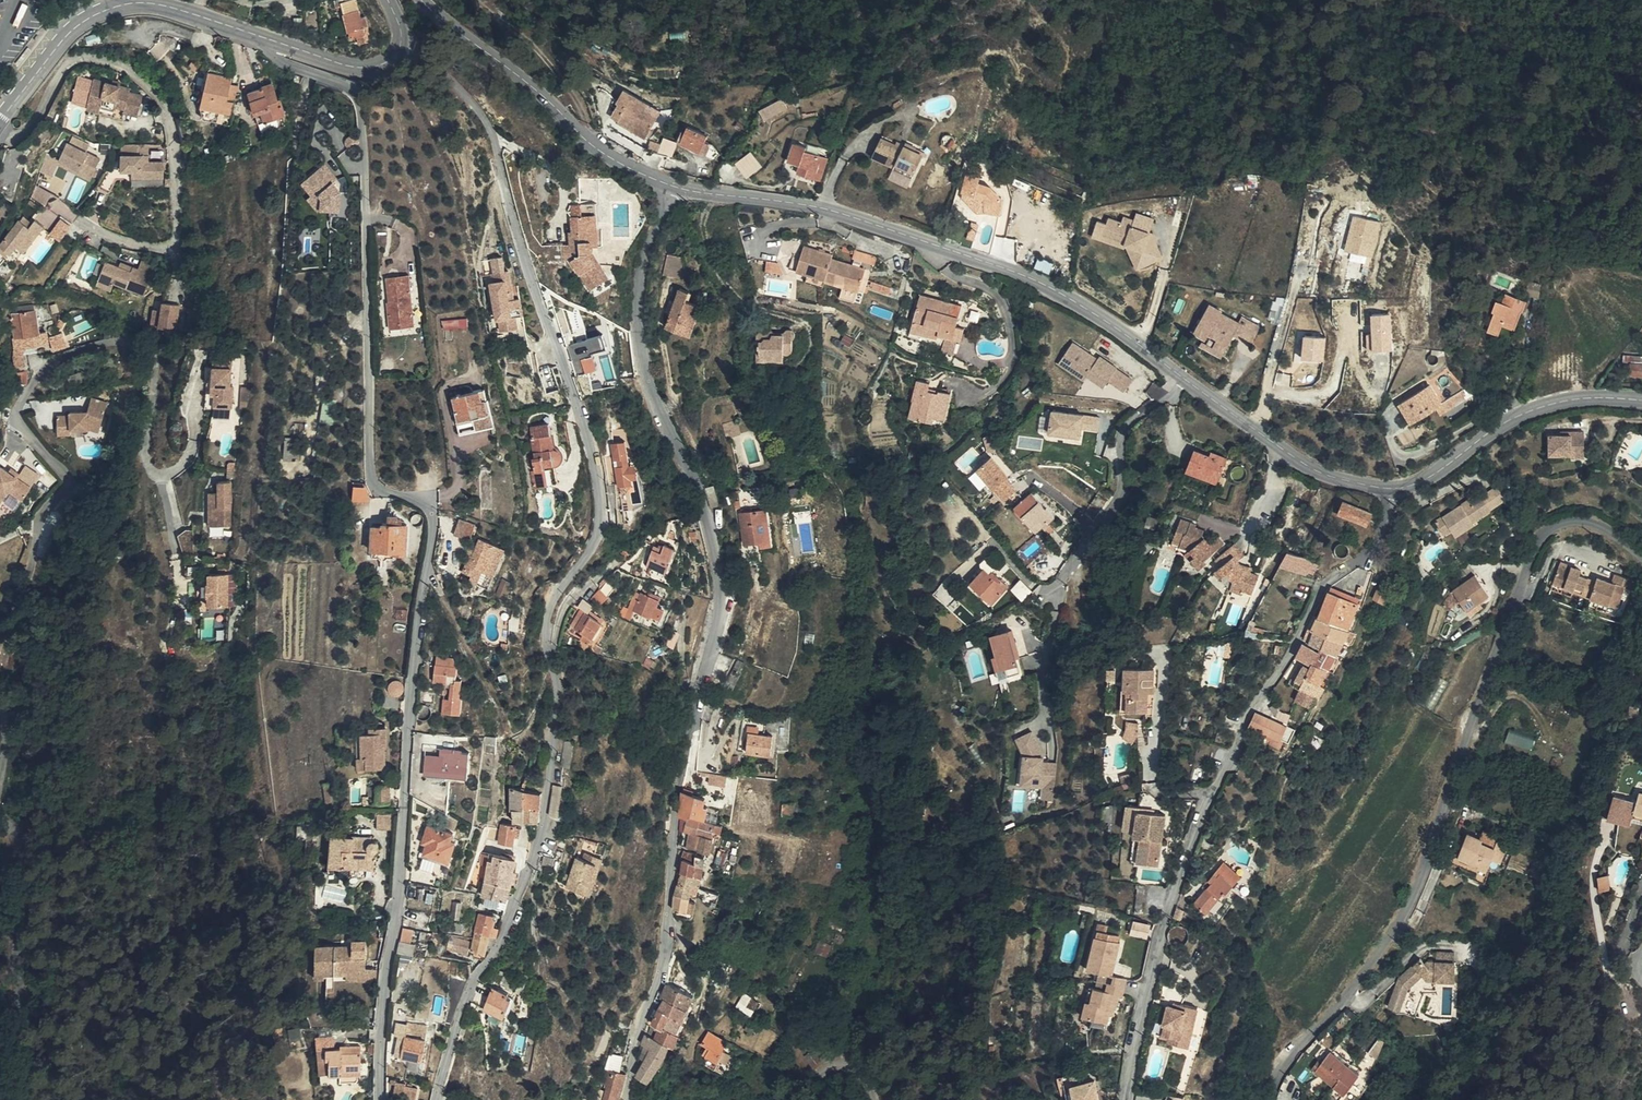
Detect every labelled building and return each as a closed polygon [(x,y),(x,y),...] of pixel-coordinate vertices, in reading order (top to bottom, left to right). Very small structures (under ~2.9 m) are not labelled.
[(365,22),(361,8),(361,6),(347,10),(348,12),(356,41),(359,40),(369,38),(367,33),(373,32),(370,21),(365,22)] [(371,45),(369,38),(359,40),(362,47),(371,45)] [(234,75),(210,70),(202,104),(232,112),(236,97),(229,96),(234,75)] [(274,81),(264,84),(266,89),(276,85),(274,81)] [(240,83),(233,82),(229,96),(236,97),(240,83)] [(264,84),(249,89),(260,121),(287,112),(282,96),(279,96),(276,85),(266,89),(264,84)] [(104,92),(79,87),(73,113),(84,115),(82,124),(122,134),(124,123),(138,126),(143,106),(131,99),(124,98),(125,92),(109,89),(104,92)] [(618,122),(636,132),(639,127),(650,133),(663,110),(625,89),(618,101),(621,102),(613,115),(620,119),(618,122)] [(760,108),(765,119),(790,107),(784,96),(760,108)] [(793,119),(788,110),(766,122),(772,132),(793,119)] [(639,127),(636,132),(647,138),(650,133),(639,127)] [(45,154),(38,171),(51,177),(56,167),(88,181),(99,156),(89,152),(93,143),(76,135),(73,143),(68,141),(59,160),(45,154)] [(665,136),(659,152),(673,156),(678,141),(665,136)] [(150,141),(150,139),(125,137),(124,164),(134,164),(133,171),(165,173),(166,157),(149,156),(141,156),(142,149),(150,150),(150,141)] [(874,152),(891,161),(898,144),(884,137),(874,152)] [(693,145),(689,157),(707,163),(714,147),(695,139),(693,145)] [(895,164),(894,166),(916,170),(924,157),(917,153),(920,146),(910,141),(908,145),(899,140),(898,144),(891,161),(895,164)] [(808,145),(795,141),(790,159),(802,163),(800,171),(824,178),(830,157),(806,150),(808,145)] [(682,154),(689,157),(693,145),(686,143),(682,154)] [(753,149),(737,161),(748,176),(764,165),(753,149)] [(123,174),(124,164),(115,161),(101,182),(110,186),(119,174),(123,174)] [(327,161),(322,165),(330,174),(334,171),(327,161)] [(330,174),(322,165),(308,175),(322,195),(321,209),(338,210),(337,217),(353,219),(358,194),(344,193),(345,186),(334,171),(330,174)] [(916,170),(894,166),(894,167),(913,177),(916,170)] [(910,182),(913,177),(894,167),(892,172),(910,182)] [(981,183),(982,175),(969,172),(965,191),(981,195),(983,184),(981,183)] [(322,195),(308,175),(303,179),(312,191),(306,196),(316,213),(321,209),(322,195)] [(992,186),(985,184),(983,193),(990,194),(986,210),(1001,214),(1004,199),(992,186)] [(598,203),(571,204),(569,207),(569,210),(570,213),(573,217),(574,231),(571,232),(572,242),(573,261),(592,288),(610,276),(592,251),(594,249),(595,246),(600,245),(598,203)] [(24,211),(20,215),(30,222),(33,218),(24,211)] [(1156,232),(1151,230),(1156,217),(1138,211),(1136,218),(1125,215),(1123,220),(1111,216),(1108,222),(1100,219),(1094,235),(1128,247),(1138,269),(1164,258),(1157,241),(1160,240),(1156,232)] [(30,222),(20,215),(0,242),(11,250),(16,244),(24,249),(45,220),(37,214),(33,218),(30,222)] [(1355,214),(1346,249),(1373,256),(1382,220),(1355,214)] [(63,216),(51,232),(60,239),(73,224),(63,216)] [(573,261),(572,242),(563,243),(565,261),(573,261)] [(563,243),(547,244),(548,263),(558,262),(565,261),(563,243)] [(845,279),(862,284),(864,277),(867,267),(833,257),(834,253),(805,244),(798,269),(809,272),(827,277),(826,280),(843,285),(845,279)] [(878,256),(857,249),(854,257),(875,264),(878,256)] [(686,258),(669,255),(665,274),(682,277),(686,258)] [(39,264),(40,263),(30,256),(29,257),(39,264)] [(99,277),(113,282),(115,283),(116,280),(146,292),(157,264),(142,259),(139,267),(133,265),(130,271),(116,266),(105,262),(99,277)] [(133,265),(118,259),(116,266),(130,271),(133,265)] [(780,262),(769,260),(767,270),(784,273),(780,262)] [(497,280),(492,281),(498,318),(500,318),(501,330),(518,328),(516,315),(524,314),(520,290),(514,291),(510,269),(496,271),(497,280)] [(827,277),(809,272),(806,279),(824,285),(826,280),(827,277)] [(96,285),(110,290),(113,282),(99,277),(96,285)] [(400,323),(400,329),(414,328),(408,277),(386,280),(389,304),(387,304),(389,325),(400,323)] [(862,284),(845,279),(843,285),(865,291),(869,278),(864,277),(862,284)] [(18,288),(9,278),(2,287),(9,294),(18,288)] [(883,283),(875,280),(873,287),(881,289),(883,283)] [(892,285),(883,283),(881,289),(890,292),(892,285)] [(683,286),(667,326),(691,336),(699,317),(695,316),(700,304),(691,300),(694,291),(683,286)] [(1511,298),(1509,286),(1495,286),(1497,298),(1511,298)] [(963,305),(922,294),(912,329),(940,336),(941,332),(949,334),(959,337),(963,338),(966,326),(958,324),(963,305)] [(177,327),(181,304),(164,301),(161,325),(177,327)] [(1212,329),(1221,309),(1211,304),(1195,331),(1208,339),(1210,335),(1212,329)] [(1486,311),(1475,312),(1475,318),(1468,318),(1468,330),(1471,330),(1471,350),(1484,350),(1484,356),(1498,356),(1496,319),(1499,319),(1499,307),(1486,307),(1486,311)] [(1224,311),(1221,309),(1212,329),(1210,335),(1217,339),(1212,348),(1224,355),(1234,337),(1237,333),(1254,342),(1262,327),(1243,317),(1240,322),(1223,312),(1224,311)] [(1393,348),(1392,312),(1373,312),(1374,332),(1369,332),(1369,349),(1393,348)] [(10,331),(15,339),(13,340),(18,350),(39,340),(35,330),(37,328),(32,316),(18,324),(14,315),(11,316),(7,318),(10,331)] [(469,317),(444,319),(445,327),(470,325),(469,317)] [(784,335),(775,335),(775,332),(772,329),(765,329),(762,332),(759,332),(757,334),(757,338),(761,343),(761,353),(764,356),(767,356),(770,359),(782,359),(786,355),(787,353),(791,353),(795,350),(795,337),(797,335),(797,331),(794,328),(788,328),(784,332),(784,335)] [(55,349),(69,345),(65,330),(50,334),(55,349)] [(516,332),(509,333),(510,340),(517,339),(516,332)] [(846,333),(842,340),(851,345),(854,338),(846,333)] [(1252,346),(1254,342),(1237,333),(1234,337),(1252,346)] [(955,352),(959,337),(949,334),(945,349),(955,352)] [(1306,335),(1304,357),(1325,359),(1327,337),(1306,335)] [(1089,358),(1093,353),(1074,340),(1065,354),(1073,359),(1070,364),(1088,375),(1106,386),(1110,380),(1126,391),(1134,378),(1119,368),(1120,366),(1102,355),(1100,358),(1097,363),(1089,358)] [(595,353),(582,357),(586,372),(599,369),(595,353)] [(1100,358),(1093,353),(1089,358),(1097,363),(1100,358)] [(233,383),(235,356),(217,354),(216,364),(208,363),(207,374),(212,374),(209,403),(235,405),(236,383),(233,383)] [(1073,359),(1065,354),(1059,362),(1085,379),(1088,375),(1070,364),(1073,359)] [(1609,387),(1609,375),(1589,375),(1590,386),(1609,387)] [(919,377),(914,399),(925,402),(921,418),(933,421),(934,415),(947,418),(952,392),(930,387),(931,380),(919,377)] [(249,405),(251,387),(243,386),(242,405),(249,405)] [(490,402),(487,388),(454,395),(459,421),(475,417),(477,429),(496,425),(491,402),(490,402)] [(108,401),(92,397),(89,410),(73,412),(73,414),(72,414),(60,415),(61,429),(74,428),(88,426),(101,429),(108,401)] [(1436,416),(1437,415),(1423,397),(1394,418),(1406,436),(1436,416)] [(925,402),(914,399),(910,416),(921,418),(925,402)] [(1461,407),(1456,401),(1437,415),(1436,416),(1441,422),(1461,407)] [(1099,429),(1101,417),(1054,409),(1050,431),(1082,436),(1083,427),(1099,429)] [(522,422),(520,415),(513,416),(515,424),(522,422)] [(728,438),(741,434),(737,420),(724,423),(728,438)] [(554,448),(551,434),(554,433),(552,422),(532,426),(534,436),(533,436),(536,457),(533,457),(535,470),(533,470),(537,495),(555,492),(553,484),(559,483),(556,464),(557,463),(560,461),(561,459),(562,457),(562,453),(560,451),(557,449),(554,448)] [(613,429),(614,440),(629,438),(627,427),(613,429)] [(1571,434),(1549,435),(1549,454),(1571,453),(1571,456),(1586,455),(1585,431),(1571,431),(1571,434)] [(286,435),(285,458),(299,458),(300,435),(286,435)] [(631,464),(627,441),(612,443),(619,486),(635,483),(634,478),(639,477),(637,463),(631,464)] [(1212,454),(1196,448),(1188,470),(1219,483),(1230,457),(1213,450),(1212,454)] [(978,469),(1006,500),(1018,490),(1007,478),(1010,475),(993,455),(978,469)] [(1,465),(0,467),(0,493),(2,489),(9,493),(11,489),(25,497),(33,483),(18,475),(9,470),(1,465)] [(11,465),(9,470),(18,475),(20,470),(11,465)] [(233,523),(232,479),(220,479),(220,490),(210,490),(211,523),(233,523)] [(353,498),(369,498),(369,484),(353,484),(353,498)] [(777,493),(776,485),(763,486),(765,495),(777,493)] [(2,489),(0,493),(0,499),(4,501),(9,493),(2,489)] [(726,509),(719,492),(711,495),(718,512),(726,509)] [(1046,507),(1033,493),(1017,506),(1038,530),(1048,521),(1050,522),(1056,516),(1047,506),(1046,507)] [(1374,510),(1345,499),(1341,510),(1369,521),(1374,510)] [(1186,507),(1183,514),(1196,520),(1199,513),(1186,507)] [(1491,525),(1481,510),(1471,517),(1469,513),(1435,536),(1445,551),(1453,545),(1457,552),(1474,539),(1472,537),(1491,525)] [(778,551),(772,514),(746,518),(752,549),(767,546),(768,555),(776,553),(778,551)] [(398,520),(398,517),(387,517),(387,526),(382,526),(382,529),(370,528),(369,551),(373,551),(373,560),(396,560),(396,557),(407,557),(409,525),(403,525),(402,520),(398,520)] [(1209,543),(1202,535),(1196,532),(1198,527),(1196,526),(1196,523),(1182,517),(1172,540),(1181,544),(1181,545),(1191,550),(1185,555),(1189,561),(1192,560),(1199,569),(1207,562),(1205,559),(1223,543),(1218,537),(1209,543)] [(464,539),(470,526),(463,523),(458,536),(464,539)] [(477,529),(470,526),(464,539),(472,542),(477,529)] [(474,558),(472,557),(466,573),(473,576),(471,582),(490,590),(507,549),(482,540),(478,550),(474,558)] [(1221,567),(1226,575),(1229,573),(1234,580),(1232,589),(1245,592),(1246,591),(1254,593),(1262,575),(1254,571),(1255,567),(1252,565),(1250,569),(1241,558),(1246,554),(1237,542),(1218,557),(1223,565),(1221,567)] [(670,553),(681,556),(684,548),(672,545),(670,553)] [(468,555),(472,557),(474,558),(478,550),(472,547),(468,555)] [(1282,562),(1315,577),(1321,563),(1289,548),(1282,562)] [(673,580),(681,556),(670,553),(666,552),(663,559),(657,557),(652,573),(673,580)] [(208,576),(208,598),(204,598),(203,598),(202,599),(200,601),(199,602),(199,603),(199,605),(199,607),(200,609),(201,610),(203,611),(205,612),(206,612),(207,612),(207,613),(216,613),(216,603),(216,593),(214,593),(214,581),(216,581),(216,571),(208,571),(208,557),(193,557),(193,575),(208,576)] [(1009,583),(994,569),(991,572),(986,568),(990,564),(985,559),(980,565),(985,569),(972,583),(993,602),(1009,583)] [(991,572),(994,569),(996,567),(991,562),(990,564),(986,568),(991,572)] [(1575,591),(1584,594),(1586,577),(1580,575),(1582,569),(1561,562),(1554,583),(1575,590),(1575,591)] [(1221,578),(1226,575),(1221,567),(1216,571),(1221,578)] [(234,603),(235,571),(216,571),(216,581),(214,581),(214,593),(216,593),(216,603),(234,603)] [(1636,580),(1618,573),(1614,581),(1610,587),(1597,581),(1591,597),(1619,607),(1626,588),(1632,589),(1636,580)] [(1584,594),(1591,597),(1597,581),(1586,577),(1584,594)] [(1610,587),(1614,581),(1599,577),(1597,581),(1610,587)] [(1013,588),(1025,597),(1033,587),(1021,578),(1013,588)] [(1475,623),(1487,615),(1498,608),(1485,587),(1462,603),(1475,623)] [(658,621),(662,598),(659,597),(658,603),(652,602),(648,619),(658,621)] [(1389,605),(1377,601),(1373,612),(1385,617),(1389,605)] [(589,620),(595,609),(585,605),(580,614),(583,616),(583,617),(589,620)] [(1358,617),(1355,616),(1330,605),(1319,630),(1349,641),(1358,617)] [(594,619),(598,610),(595,609),(589,620),(605,629),(607,626),(594,619)] [(1490,619),(1487,615),(1475,623),(1478,627),(1490,619)] [(580,636),(589,620),(583,617),(570,638),(576,641),(580,636)] [(595,645),(605,629),(589,620),(580,636),(588,640),(595,645)] [(1255,634),(1258,626),(1251,623),(1247,634),(1255,634)] [(1020,625),(1012,628),(1018,652),(1015,653),(1020,670),(1007,674),(1004,664),(997,666),(1001,681),(1025,675),(1020,656),(1028,654),(1020,625)] [(1018,652),(1012,628),(992,633),(997,652),(993,653),(997,666),(1004,664),(1007,674),(1020,670),(1015,653),(1018,652)] [(1349,641),(1319,630),(1318,630),(1312,642),(1315,643),(1344,654),(1351,642),(1349,641)] [(1301,639),(1304,635),(1299,631),(1294,637),(1300,641),(1301,639)] [(592,650),(595,645),(588,640),(585,646),(592,650)] [(1338,667),(1344,654),(1315,643),(1312,652),(1323,656),(1321,660),(1338,667)] [(437,680),(448,682),(454,682),(452,697),(446,697),(444,713),(462,715),(465,698),(462,697),(464,681),(458,680),(460,666),(457,657),(441,655),(437,680)] [(1338,667),(1321,660),(1320,662),(1305,656),(1299,668),(1310,673),(1314,675),(1328,681),(1330,682),(1338,667)] [(1134,684),(1132,707),(1150,708),(1152,669),(1128,667),(1127,684),(1134,684)] [(1314,675),(1310,673),(1308,676),(1303,674),(1297,687),(1307,691),(1308,690),(1314,675)] [(1322,692),(1328,681),(1314,675),(1308,690),(1320,695),(1322,692)] [(1134,684),(1127,684),(1125,707),(1132,707),(1134,684)] [(1315,705),(1320,695),(1308,690),(1307,691),(1304,700),(1315,705)] [(1274,714),(1268,718),(1277,729),(1289,734),(1291,729),(1293,724),(1280,720),(1274,714)] [(1141,724),(1140,722),(1129,719),(1129,727),(1125,735),(1134,740),(1135,739),(1137,737),(1138,736),(1140,733),(1141,731),(1141,729),(1141,725),(1141,724)] [(1257,725),(1256,725),(1250,739),(1263,745),(1264,742),(1269,730),(1257,725)] [(1510,728),(1507,741),(1533,748),(1537,735),(1510,728)] [(1043,756),(1038,755),(1039,747),(1032,730),(1017,737),(1024,753),(1020,782),(1043,786),(1055,787),(1058,763),(1042,761),(1043,756)] [(1274,750),(1285,754),(1286,751),(1282,750),(1287,737),(1269,730),(1264,742),(1275,748),(1274,750)] [(386,743),(392,743),(391,732),(374,732),(374,738),(365,739),(366,761),(362,762),(363,773),(370,773),(390,772),(390,750),(387,750),(386,743)] [(500,735),(488,734),(488,743),(499,744),(500,735)] [(1282,750),(1286,751),(1291,753),(1295,739),(1287,737),(1282,750)] [(771,744),(746,741),(744,760),(768,763),(771,744)] [(471,773),(472,752),(458,751),(458,748),(447,747),(446,761),(432,761),(431,772),(471,773)] [(1283,759),(1285,754),(1274,750),(1272,755),(1283,759)] [(1197,767),(1194,777),(1202,778),(1204,769),(1197,767)] [(1132,772),(1122,773),(1123,783),(1133,781),(1132,772)] [(725,784),(726,774),(710,774),(710,783),(725,784)] [(523,788),(524,783),(524,781),(515,780),(515,783),(514,787),(516,787),(523,788)] [(1055,787),(1043,786),(1041,797),(1053,798),(1055,787)] [(395,810),(395,793),(384,794),(384,810),(395,810)] [(1638,793),(1633,813),(1641,815),(1641,794),(1638,793)] [(564,794),(557,794),(554,821),(562,821),(564,794)] [(532,826),(532,798),(517,797),(517,818),(520,819),(520,826),(532,826)] [(547,799),(532,798),(532,826),(545,826),(547,799)] [(711,806),(690,799),(688,823),(696,824),(722,831),(726,818),(710,812),(711,806)] [(1142,835),(1139,859),(1161,863),(1168,814),(1139,810),(1140,807),(1128,805),(1125,826),(1136,828),(1143,829),(1142,835)] [(793,812),(785,813),(786,824),(794,824),(793,812)] [(400,830),(399,818),(380,818),(381,832),(400,830)] [(434,837),(431,842),(429,850),(453,859),(460,839),(455,838),(457,831),(433,823),(429,835),(434,837)] [(729,833),(722,831),(696,824),(693,837),(698,838),(705,840),(704,843),(697,842),(695,851),(707,854),(711,841),(719,843),(721,839),(727,839),(729,833)] [(509,831),(509,840),(509,849),(524,849),(524,842),(523,842),(523,831),(509,831)] [(1132,858),(1139,859),(1142,835),(1135,834),(1132,858)] [(1492,858),(1501,861),(1508,842),(1499,839),(1497,844),(1495,847),(1481,842),(1482,839),(1469,835),(1465,847),(1492,858)] [(360,847),(359,840),(336,839),(334,870),(358,872),(358,866),(381,867),(382,853),(383,853),(378,847),(360,847)] [(1495,847),(1497,844),(1482,839),(1481,842),(1495,847)] [(715,857),(719,843),(711,841),(707,854),(715,857)] [(1492,858),(1465,847),(1460,858),(1482,866),(1483,862),(1490,864),(1492,858)] [(575,893),(598,902),(612,863),(595,857),(593,865),(586,863),(575,893)] [(688,865),(690,865),(701,868),(703,860),(690,857),(688,865)] [(509,860),(503,859),(498,863),(494,866),(494,870),(506,872),(509,860)] [(522,863),(509,860),(506,872),(520,874),(522,863)] [(701,868),(710,869),(711,862),(703,860),(701,868)] [(1213,880),(1195,899),(1207,909),(1224,890),(1227,892),(1241,875),(1226,860),(1210,878),(1213,880)] [(560,871),(561,864),(550,863),(549,871),(560,871)] [(690,865),(687,877),(707,882),(710,869),(701,868),(690,865)] [(506,872),(494,870),(491,884),(516,888),(518,882),(520,874),(506,872)] [(1599,874),(1600,888),(1611,888),(1610,873),(1599,874)] [(687,877),(683,889),(699,893),(700,889),(706,890),(707,882),(687,877)] [(516,888),(491,884),(488,897),(494,899),(493,908),(505,910),(507,901),(512,902),(516,888)] [(680,900),(697,903),(699,893),(683,889),(681,889),(680,900)] [(710,905),(715,906),(723,907),(725,897),(716,895),(712,894),(710,905)] [(679,901),(680,914),(693,917),(697,903),(680,900),(679,901)] [(1179,906),(1175,915),(1183,918),(1186,908),(1179,906)] [(479,940),(493,942),(498,919),(484,917),(479,940)] [(1153,923),(1135,918),(1132,932),(1149,936),(1153,923)] [(1088,938),(1091,925),(1085,924),(1082,937),(1088,938)] [(1098,946),(1119,950),(1122,937),(1101,932),(1098,946)] [(451,937),(448,952),(468,956),(470,940),(451,937)] [(490,957),(493,942),(479,940),(477,953),(479,954),(478,959),(487,961),(488,957),(490,957)] [(356,943),(356,953),(366,953),(366,943),(356,943)] [(1110,992),(1128,995),(1130,986),(1115,983),(1122,951),(1119,950),(1098,946),(1096,945),(1089,979),(1108,983),(1107,991),(1110,992)] [(1457,953),(1437,950),(1436,961),(1428,960),(1424,963),(1419,958),(1397,977),(1387,1006),(1413,1016),(1423,990),(1435,991),(1436,980),(1454,982),(1457,953)] [(374,971),(353,970),(353,975),(363,976),(363,982),(374,983),(374,971)] [(495,986),(489,984),(481,999),(483,1006),(485,1007),(495,986)] [(513,995),(495,986),(485,1007),(505,1017),(514,998),(512,997),(513,995)] [(670,1003),(673,1004),(681,1007),(686,995),(675,990),(670,1003)] [(1126,1003),(1128,995),(1110,992),(1109,999),(1094,996),(1085,1032),(1095,1033),(1096,1028),(1112,1032),(1115,1016),(1120,1017),(1124,1002),(1126,1003)] [(681,1007),(694,1012),(699,1000),(686,995),(681,1007)] [(761,1008),(750,1001),(742,1013),(754,1020),(761,1008)] [(673,1004),(667,1013),(668,1014),(690,1025),(694,1012),(681,1007),(673,1004)] [(1202,1013),(1186,1009),(1185,1014),(1178,1012),(1173,1011),(1168,1029),(1170,1030),(1168,1039),(1174,1040),(1174,1044),(1173,1047),(1193,1051),(1202,1013)] [(668,1014),(667,1013),(659,1025),(657,1024),(654,1036),(663,1040),(667,1031),(661,1028),(668,1014)] [(690,1025),(668,1014),(661,1028),(667,1031),(663,1040),(683,1049),(685,1050),(694,1027),(690,1025)] [(739,1032),(729,1027),(722,1039),(732,1043),(739,1032)] [(1111,1038),(1112,1032),(1096,1028),(1095,1033),(1095,1035),(1111,1038)] [(1165,1042),(1174,1044),(1174,1040),(1168,1039),(1170,1030),(1168,1029),(1165,1042)] [(683,1049),(663,1040),(654,1036),(651,1047),(654,1048),(658,1050),(652,1062),(644,1077),(659,1084),(677,1052),(681,1054),(683,1049)] [(434,1041),(415,1037),(411,1059),(429,1062),(434,1041)] [(717,1070),(724,1074),(734,1050),(716,1042),(711,1052),(717,1055),(714,1063),(718,1065),(717,1070)] [(648,1060),(652,1062),(658,1050),(654,1048),(648,1060)] [(372,1056),(372,1050),(351,1050),(352,1053),(338,1052),(337,1066),(342,1066),(342,1081),(352,1081),(352,1088),(371,1088),(372,1087),(372,1056)] [(624,1053),(613,1051),(611,1060),(621,1062),(624,1053)] [(1317,1070),(1345,1092),(1360,1073),(1332,1051),(1317,1070)] [(337,1066),(337,1052),(329,1052),(332,1082),(342,1081),(342,1066),(337,1066)] [(614,1070),(607,1068),(605,1075),(607,1077),(605,1083),(606,1083),(606,1086),(609,1087),(610,1083),(614,1070)] [(614,1070),(610,1083),(609,1087),(605,1099),(620,1099),(627,1073),(614,1070)] [(1100,1081),(1090,1082),(1089,1073),(1068,1075),(1069,1099),(1102,1099),(1100,1081)] [(407,1081),(403,1095),(422,1099),(426,1099),(428,1089),(416,1086),(417,1084),(407,1081)]
